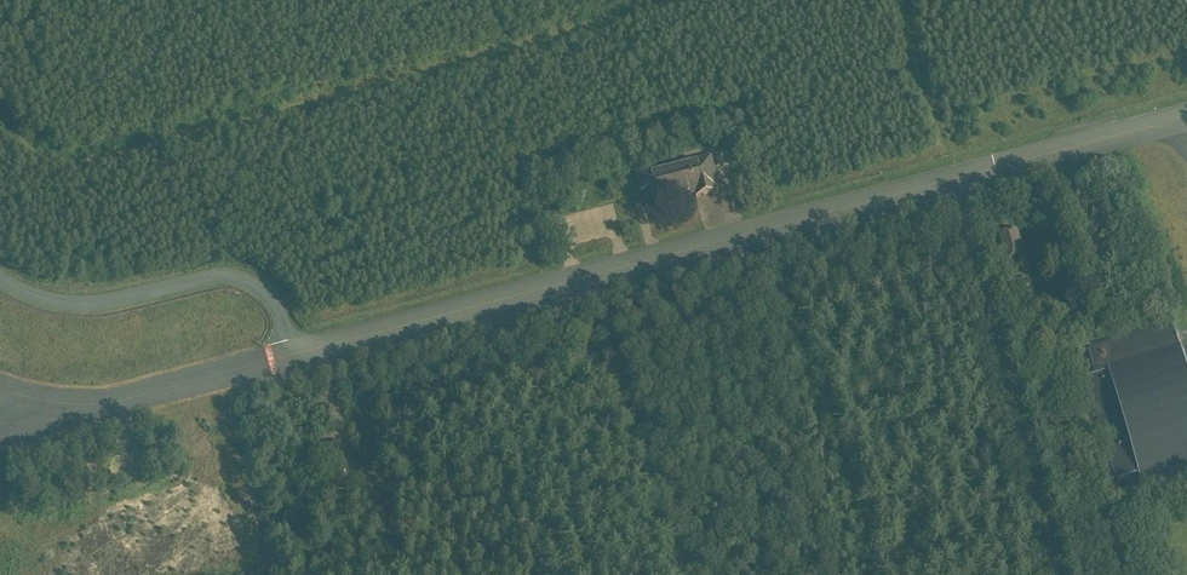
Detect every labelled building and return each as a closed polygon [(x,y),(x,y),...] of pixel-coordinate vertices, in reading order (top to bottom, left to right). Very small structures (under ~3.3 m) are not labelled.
[(712,155),(637,175),(646,207),(695,194),(696,197),(719,191),(718,188),(721,187),(712,155)] [(1000,235),(1007,260),(1025,255),(1017,230),(1000,235)] [(1013,284),(1017,296),(1031,292),(1028,280),(1013,284)] [(1121,487),(1131,484),(1136,501),(1186,486),(1186,369),(1176,331),(1174,326),(1092,350),(1099,374),(1088,377),(1089,378),(1083,379),(1085,386),(1090,385),(1102,425),(1109,446),(1106,447),(1110,462),(1113,461),(1115,467),(1112,467),(1114,471),(1116,470),(1121,487)]
